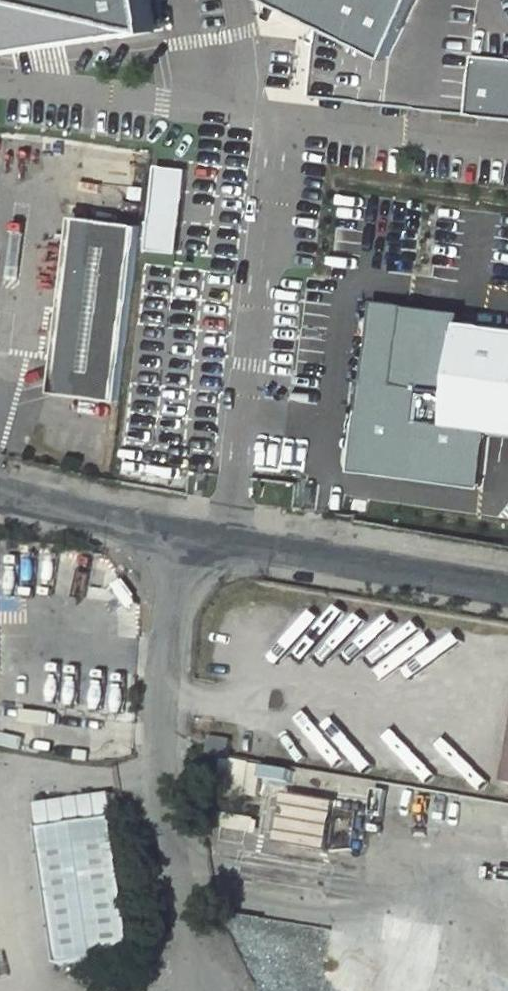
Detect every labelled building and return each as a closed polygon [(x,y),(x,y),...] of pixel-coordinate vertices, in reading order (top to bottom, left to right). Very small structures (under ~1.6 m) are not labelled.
[(7,53),(170,30),(165,0),(0,0),(0,5),(7,53)] [(327,26),(387,56),(415,0),(276,0),(327,26)] [(327,26),(319,96),(507,117),(507,0),(415,0),(387,56),(327,26)] [(119,402),(140,228),(72,217),(52,393),(119,402)] [(368,310),(346,468),(480,487),(487,429),(449,423),(459,325),(368,310)] [(459,325),(449,423),(487,429),(507,432),(507,332),(459,325)] [(104,556),(74,551),(68,581),(98,586),(104,556)] [(227,735),(204,730),(200,748),(224,752),(227,735)] [(261,767),(258,781),(292,788),(295,773),(261,767)] [(280,845),(331,850),(336,802),(285,797),(280,845)] [(117,800),(40,805),(53,967),(126,960),(117,800)]
